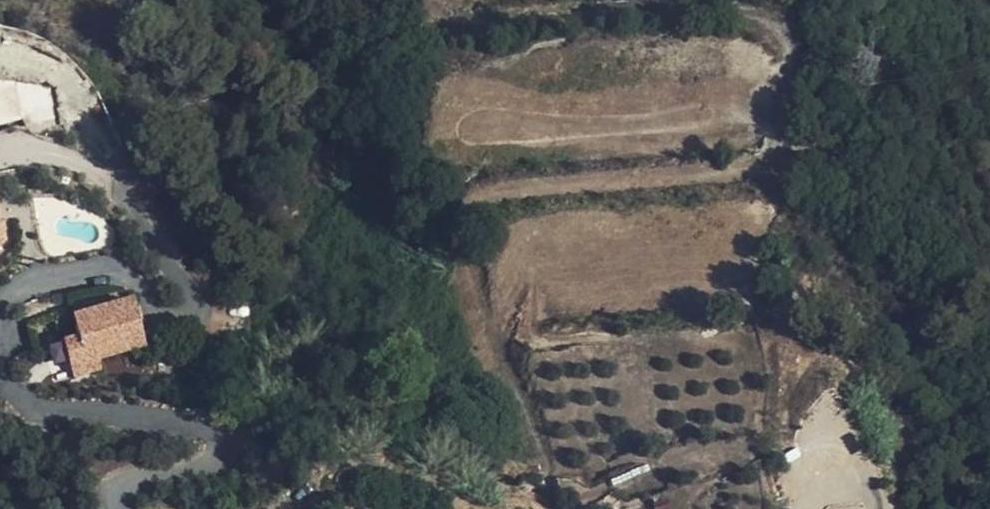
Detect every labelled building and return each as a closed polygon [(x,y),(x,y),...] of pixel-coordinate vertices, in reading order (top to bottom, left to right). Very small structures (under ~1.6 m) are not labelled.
[(78,333),(63,337),(73,377),(104,369),(102,359),(148,348),(135,297),(72,312),(78,333)]
